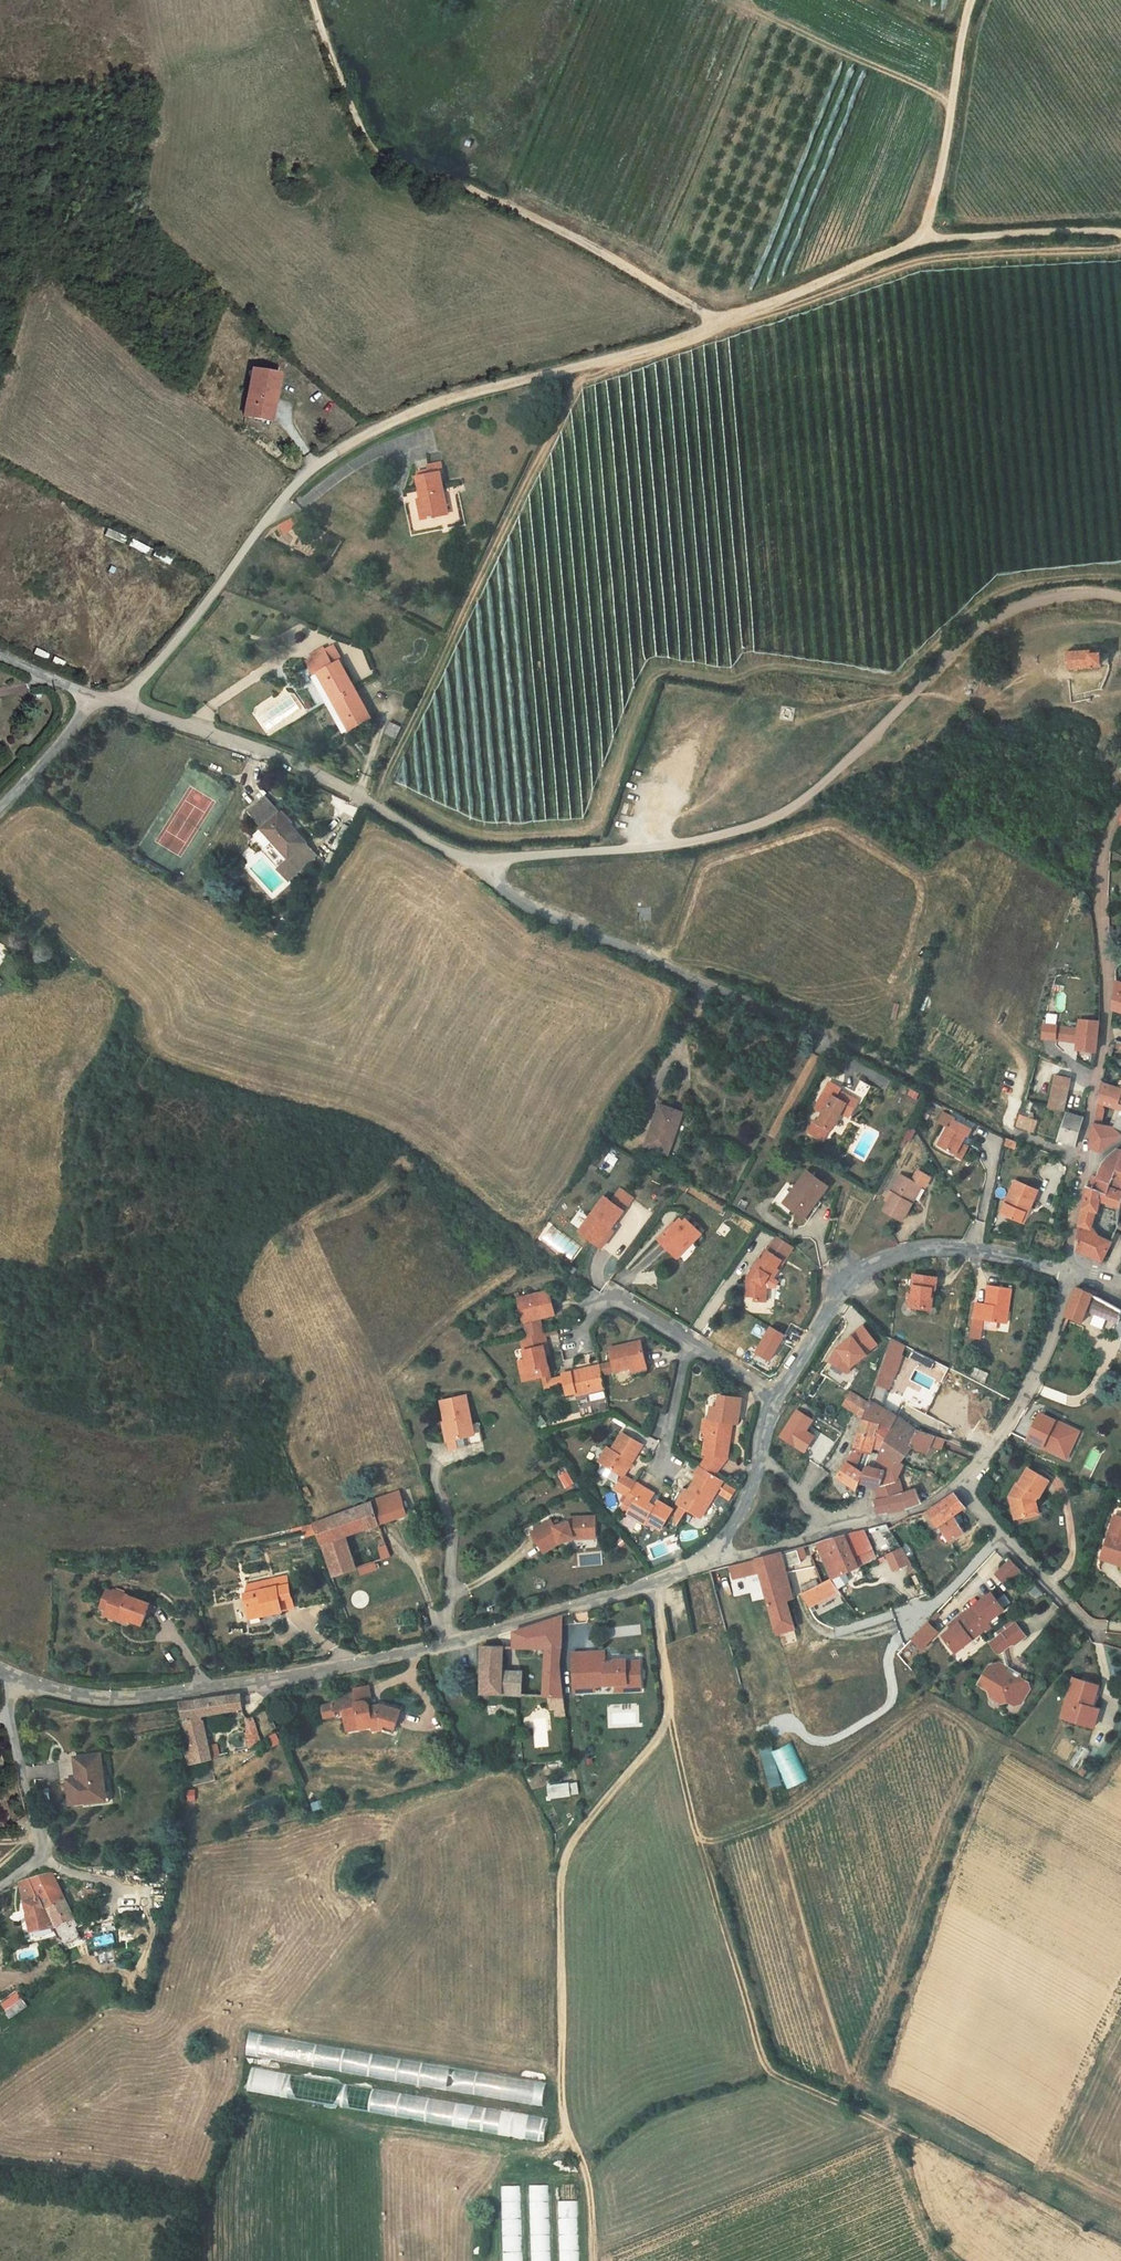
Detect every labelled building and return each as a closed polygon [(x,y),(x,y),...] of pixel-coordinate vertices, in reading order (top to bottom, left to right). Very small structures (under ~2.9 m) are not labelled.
[(237,415),(265,420),(268,401),(276,402),(281,375),(245,368),(237,415)] [(268,401),(265,420),(273,422),(276,402),(268,401)] [(424,490),(417,491),(420,509),(434,507),(433,499),(448,497),(442,462),(419,466),(422,482),(424,490)] [(449,504),(448,497),(433,499),(434,507),(449,504)] [(308,655),(303,658),(312,671),(316,668),(351,726),(371,713),(337,656),(332,659),(321,643),(308,650),(308,655)] [(1104,670),(1103,665),(1111,665),(1111,655),(1103,655),(1103,651),(1071,652),(1072,671),(1104,670)] [(249,812),(287,853),(275,865),(288,878),(320,847),(293,818),(290,821),(277,809),(275,811),(264,799),(249,812)] [(1114,971),(1111,1000),(1120,1003),(1120,973),(1114,971)] [(732,997),(724,993),(712,1013),(720,1018),(732,997)] [(1092,1050),(1093,1018),(1076,1017),(1075,1049),(1092,1050)] [(1073,1026),(1053,1025),(1053,1040),(1072,1041),(1073,1026)] [(831,1092),(827,1100),(822,1110),(832,1116),(834,1117),(848,1093),(856,1097),(862,1085),(835,1069),(824,1088),(831,1092)] [(1117,1078),(1101,1074),(1098,1089),(1120,1096),(1120,1079),(1117,1078)] [(1055,1075),(1048,1103),(1061,1105),(1067,1078),(1055,1075)] [(820,1096),(827,1100),(831,1092),(824,1088),(820,1096)] [(1113,1120),(1093,1114),(1088,1138),(1098,1142),(1103,1139),(1112,1132),(1120,1125),(1120,1100),(1113,1120)] [(696,1113),(677,1104),(669,1122),(664,1120),(654,1141),(677,1152),(681,1143),(696,1113)] [(818,1108),(812,1118),(826,1127),(832,1116),(822,1110),(818,1108)] [(1063,1110),(1057,1135),(1075,1143),(1082,1115),(1063,1110)] [(1035,1133),(1039,1121),(1029,1116),(1019,1112),(1014,1123),(1035,1133)] [(961,1153),(974,1126),(957,1117),(954,1124),(951,1122),(941,1143),(961,1153)] [(1020,1144),(1008,1139),(1005,1150),(1016,1155),(1020,1144)] [(1094,1165),(1120,1187),(1120,1146),(1118,1145),(1112,1145),(1103,1151),(1095,1165),(1094,1165)] [(827,1176),(810,1161),(784,1191),(807,1211),(823,1193),(816,1187),(827,1176)] [(937,1169),(924,1162),(917,1174),(922,1177),(931,1181),(937,1169)] [(912,1193),(906,1190),(917,1174),(899,1164),(889,1180),(892,1182),(882,1199),(902,1210),(912,1193)] [(1120,1190),(1120,1187),(1094,1165),(1091,1165),(1089,1177),(1084,1177),(1081,1195),(1078,1215),(1073,1241),(1099,1253),(1108,1233),(1101,1230),(1095,1216),(1098,1205),(1102,1206),(1105,1193),(1119,1198),(1120,1190)] [(917,1174),(906,1190),(912,1193),(922,1177),(917,1174)] [(1023,1219),(1039,1190),(1014,1177),(999,1206),(1023,1219)] [(623,1201),(603,1187),(579,1222),(596,1234),(609,1215),(612,1217),(623,1201)] [(612,1217),(609,1215),(596,1234),(605,1240),(618,1221),(612,1217)] [(705,1248),(715,1239),(697,1220),(691,1225),(687,1221),(668,1238),(684,1256),(698,1243),(705,1248)] [(777,1220),(767,1237),(784,1246),(792,1232),(783,1223),(777,1220)] [(755,1261),(753,1271),(748,1271),(749,1285),(759,1285),(759,1290),(773,1290),(771,1270),(765,1268),(768,1262),(773,1264),(784,1246),(767,1237),(764,1235),(764,1236),(751,1259),(755,1261)] [(705,1248),(698,1243),(684,1256),(689,1262),(705,1248)] [(912,1273),(910,1287),(915,1287),(912,1307),(930,1309),(930,1299),(927,1299),(928,1289),(933,1289),(934,1276),(912,1273)] [(1112,1299),(1070,1280),(1062,1307),(1078,1314),(1084,1301),(1117,1313),(1111,1327),(1120,1330),(1120,1303),(1112,1299)] [(985,1300),(975,1299),(972,1316),(1000,1320),(1002,1306),(1009,1307),(1012,1285),(988,1281),(985,1300)] [(519,1300),(525,1324),(561,1315),(555,1291),(519,1300)] [(1007,1321),(1009,1307),(1002,1306),(1000,1320),(1007,1321)] [(784,1323),(770,1316),(756,1341),(770,1348),(784,1323)] [(836,1349),(837,1350),(829,1361),(846,1373),(850,1366),(851,1367),(877,1345),(862,1327),(836,1349)] [(539,1377),(548,1374),(557,1372),(550,1348),(553,1346),(550,1332),(525,1338),(530,1359),(532,1368),(537,1368),(539,1377)] [(620,1363),(632,1361),(654,1357),(650,1336),(616,1342),(619,1353),(620,1363)] [(905,1347),(891,1342),(878,1376),(892,1381),(905,1347)] [(604,1356),(606,1366),(620,1363),(619,1353),(604,1356)] [(656,1365),(654,1357),(632,1361),(634,1368),(656,1365)] [(530,1379),(539,1377),(537,1368),(532,1368),(530,1359),(525,1360),(530,1379)] [(579,1372),(569,1374),(570,1377),(572,1384),(575,1395),(585,1392),(587,1403),(590,1403),(614,1398),(606,1366),(579,1372)] [(557,1372),(548,1374),(553,1389),(559,1380),(557,1372)] [(559,1380),(553,1389),(572,1384),(570,1377),(559,1380)] [(881,1402),(887,1383),(875,1378),(871,1388),(867,1402),(863,1413),(900,1431),(910,1436),(917,1420),(881,1402)] [(847,1393),(867,1402),(871,1388),(853,1380),(847,1393)] [(485,1418),(480,1419),(472,1392),(444,1400),(451,1425),(457,1448),(491,1439),(485,1418)] [(614,1398),(590,1403),(592,1413),(617,1410),(614,1398)] [(730,1463),(733,1464),(738,1426),(743,1427),(746,1404),(724,1400),(724,1410),(712,1408),(710,1421),(708,1435),(712,1436),(709,1460),(713,1461),(730,1463)] [(810,1413),(794,1403),(785,1418),(779,1429),(781,1431),(795,1439),(810,1413)] [(900,1431),(863,1413),(855,1437),(850,1454),(837,1476),(852,1486),(864,1479),(868,1467),(857,1462),(863,1449),(878,1457),(882,1448),(891,1452),(900,1431)] [(1078,1431),(1040,1414),(1027,1441),(1066,1458),(1078,1431)] [(909,1439),(920,1443),(937,1450),(945,1432),(917,1420),(910,1436),(909,1439)] [(445,1426),(452,1449),(457,1448),(451,1425),(445,1426)] [(902,1456),(909,1439),(910,1436),(900,1431),(891,1452),(902,1456)] [(617,1453),(609,1467),(629,1479),(647,1449),(628,1436),(617,1453)] [(908,1459),(913,1461),(920,1443),(909,1439),(902,1456),(908,1459)] [(878,1457),(875,1463),(884,1467),(891,1452),(882,1448),(878,1457)] [(603,1463),(609,1467),(617,1453),(612,1449),(603,1463)] [(884,1467),(877,1484),(899,1480),(908,1459),(902,1456),(891,1452),(884,1467)] [(708,1471),(722,1480),(730,1463),(713,1461),(708,1471)] [(871,1461),(868,1467),(864,1479),(877,1484),(884,1467),(875,1463),(871,1461)] [(993,1467),(986,1461),(979,1469),(986,1475),(993,1467)] [(1043,1473),(1021,1461),(1012,1476),(1009,1475),(1004,1485),(1010,1489),(1005,1497),(1008,1509),(1018,1506),(1017,1502),(1028,1499),(1026,1491),(1028,1486),(1033,1489),(1043,1473)] [(722,1480),(708,1471),(699,1487),(688,1506),(707,1518),(727,1483),(722,1480)] [(641,1486),(629,1479),(621,1492),(633,1499),(641,1486)] [(877,1484),(882,1497),(904,1491),(899,1480),(877,1484)] [(663,1506),(666,1501),(650,1491),(641,1486),(633,1499),(629,1506),(652,1521),(650,1525),(662,1532),(674,1512),(663,1506)] [(734,1497),(737,1489),(732,1486),(722,1502),(729,1506),(734,1497)] [(1019,1509),(1032,1505),(1028,1486),(1026,1491),(1028,1499),(1017,1502),(1018,1506),(1019,1509)] [(918,1501),(914,1488),(904,1491),(882,1497),(876,1501),(881,1512),(918,1501)] [(404,1492),(385,1500),(395,1522),(415,1514),(404,1492)] [(966,1512),(952,1493),(926,1510),(933,1519),(942,1532),(946,1540),(950,1548),(966,1539),(956,1520),(966,1512)] [(324,1524),(342,1576),(367,1566),(357,1537),(387,1525),(378,1503),(324,1524)] [(1109,1509),(1095,1553),(1114,1559),(1116,1554),(1120,1556),(1120,1513),(1109,1509)] [(555,1516),(536,1528),(548,1548),(565,1538),(565,1537),(578,1534),(578,1535),(600,1534),(599,1512),(572,1512),(572,1517),(559,1522),(555,1516)] [(858,1567),(882,1559),(871,1523),(847,1529),(823,1535),(836,1576),(858,1567)] [(698,1527),(685,1529),(686,1537),(700,1535),(698,1527)] [(398,1554),(391,1534),(386,1536),(387,1540),(382,1542),(389,1558),(398,1554)] [(904,1542),(888,1548),(895,1565),(912,1558),(904,1542)] [(788,1545),(737,1559),(740,1569),(766,1563),(780,1627),(797,1621),(785,1562),(791,1561),(791,1560),(807,1556),(804,1543),(788,1547),(788,1545)] [(1021,1566),(1011,1556),(998,1569),(1007,1579),(1021,1566)] [(379,1567),(377,1562),(367,1566),(369,1571),(379,1567)] [(259,1617),(277,1611),(306,1600),(295,1568),(280,1574),(285,1585),(252,1597),(259,1617)] [(834,1577),(805,1587),(810,1601),(841,1588),(834,1577)] [(751,1594),(751,1578),(733,1578),(733,1594),(751,1594)] [(993,1589),(984,1596),(987,1599),(995,1592),(993,1589)] [(129,1592),(116,1616),(152,1637),(165,1614),(129,1592)] [(997,1613),(1006,1606),(995,1592),(987,1599),(984,1596),(967,1609),(984,1627),(1000,1615),(997,1613)] [(959,1647),(984,1627),(967,1609),(959,1615),(961,1618),(954,1624),(946,1630),(959,1647)] [(279,1617),(277,1611),(259,1617),(262,1623),(279,1617)] [(954,1624),(961,1618),(959,1615),(952,1621),(954,1624)] [(1031,1629),(1020,1615),(995,1635),(1004,1646),(1007,1643),(1010,1641),(1015,1637),(1022,1637),(1031,1629)] [(547,1666),(549,1690),(550,1708),(556,1708),(557,1718),(568,1718),(563,1678),(562,1616),(516,1630),(515,1644),(545,1636),(547,1666)] [(930,1617),(915,1633),(925,1643),(940,1627),(930,1617)] [(909,1662),(924,1649),(915,1640),(901,1652),(909,1662)] [(1010,1641),(1007,1643),(1011,1660),(1012,1662),(1017,1665),(1010,1641)] [(504,1644),(483,1644),(479,1689),(520,1689),(520,1684),(521,1672),(502,1672),(504,1644)] [(610,1647),(578,1650),(580,1688),(601,1687),(600,1681),(612,1681),(611,1675),(621,1674),(622,1687),(633,1686),(632,1674),(646,1673),(645,1657),(631,1658),(631,1654),(620,1655),(617,1659),(610,1659),(610,1647)] [(1006,1657),(995,1659),(984,1677),(994,1683),(996,1690),(1006,1696),(1013,1694),(1020,1698),(1027,1697),(1035,1682),(1032,1674),(1025,1670),(1024,1668),(1019,1664),(1017,1665),(1012,1662),(1011,1660),(1006,1657)] [(1088,1697),(1092,1676),(1066,1672),(1059,1712),(1085,1717),(1088,1697)] [(632,1674),(633,1686),(647,1685),(646,1673),(632,1674)] [(520,1684),(520,1689),(535,1684),(535,1678),(520,1684)] [(375,1687),(356,1690),(357,1695),(360,1707),(374,1705),(375,1708),(379,1707),(375,1687)] [(229,1692),(185,1698),(190,1725),(193,1742),(190,1744),(193,1758),(218,1751),(209,1714),(249,1706),(247,1694),(231,1696),(231,1691),(229,1692)] [(336,1714),(348,1712),(349,1723),(351,1726),(377,1722),(378,1726),(387,1724),(395,1730),(405,1713),(391,1705),(379,1707),(375,1708),(374,1705),(360,1707),(357,1695),(333,1700),(334,1708),(336,1714)] [(1096,1699),(1088,1697),(1085,1717),(1092,1718),(1096,1699)] [(334,1708),(322,1710),(324,1721),(337,1720),(336,1714),(334,1708)] [(337,1720),(338,1724),(349,1723),(348,1712),(336,1714),(337,1720)] [(255,1719),(245,1723),(254,1745),(264,1740),(255,1719)] [(774,1788),(786,1783),(788,1788),(807,1780),(792,1741),(760,1753),(774,1788)] [(80,1749),(61,1751),(64,1775),(73,1775),(74,1789),(79,1789),(80,1799),(101,1795),(102,1799),(114,1797),(108,1750),(81,1753),(80,1749)] [(551,1797),(573,1796),(573,1783),(551,1784),(551,1797)] [(52,1927),(78,1919),(57,1873),(51,1872),(24,1883),(32,1917),(30,1917),(34,1932),(52,1927)] [(21,1990),(4,2002),(10,2011),(26,1998),(21,1990)] [(26,1998),(10,2011),(14,2017),(31,2005),(26,1998)] [(545,2157),(549,2170),(564,2165),(561,2151),(545,2157)] [(548,2184),(531,2185),(533,2260),(550,2260),(548,2184)] [(576,2184),(559,2185),(561,2230),(578,2229),(576,2184)] [(520,2185),(505,2186),(507,2260),(522,2260),(520,2185)]
